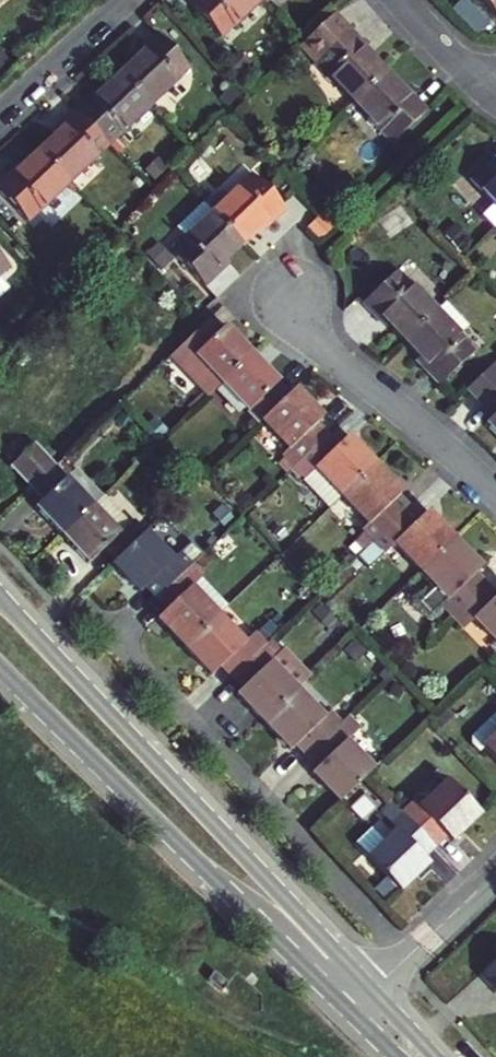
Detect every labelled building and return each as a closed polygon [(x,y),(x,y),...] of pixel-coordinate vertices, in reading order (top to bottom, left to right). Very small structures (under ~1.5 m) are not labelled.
[(212,34),(250,0),(182,0),(212,34)] [(495,17),(495,16),(495,0),(481,0),(495,17)] [(346,105),(379,75),(353,47),(359,42),(328,10),(295,41),(291,45),(346,105)] [(189,67),(156,32),(138,50),(141,53),(119,74),(149,106),(189,67)] [(149,106),(119,74),(96,95),(93,92),(75,109),(108,144),(149,106)] [(379,75),(346,105),(381,144),(420,109),(400,87),(394,92),(379,75)] [(108,144),(75,109),(57,126),(60,129),(38,150),(68,182),(108,144)] [(38,150),(16,171),(13,168),(0,180),(0,191),(28,220),(68,182),(38,150)] [(492,156),(469,178),(493,204),(482,214),(495,228),(495,160),(492,156)] [(285,208),(252,173),(212,212),(241,243),(263,223),(266,226),(285,208)] [(241,243),(212,212),(202,202),(176,227),(186,237),(171,251),(204,285),(223,267),(220,264),(241,243)] [(0,255),(0,274),(9,265),(0,255)] [(435,311),(396,270),(362,303),(381,322),(384,319),(404,340),(435,311)] [(467,326),(444,302),(435,311),(404,340),(424,362),(421,365),(440,384),(474,352),(458,335),(467,326)] [(252,353),(225,325),(217,332),(206,321),(170,356),(208,395),(220,383),(252,353)] [(278,381),(252,353),(220,383),(258,423),(261,420),(282,400),(271,389),(278,381)] [(466,389),(493,416),(485,424),(495,435),(495,360),(466,389)] [(323,417),(295,388),(282,400),(261,420),(288,448),(282,454),(294,466),(327,433),(317,422),(323,417)] [(375,463),(348,435),(338,445),(327,433),(294,466),(305,477),(303,479),(329,507),(341,496),(375,463)] [(47,457),(33,443),(26,450),(40,464),(47,457)] [(40,464),(26,450),(10,465),(24,480),(40,464)] [(55,465),(47,457),(40,464),(24,480),(31,488),(55,465)] [(402,492),(375,463),(341,496),(368,523),(362,529),(373,541),(407,508),(396,497),(402,492)] [(103,496),(76,468),(66,478),(55,465),(31,488),(42,500),(35,507),(62,535),(103,496)] [(130,522),(104,495),(103,496),(62,535),(89,563),(106,547),(117,558),(145,531),(134,519),(130,522)] [(454,538),(427,510),(417,519),(407,508),(373,541),(384,553),(394,543),(421,571),(454,538)] [(172,559),(145,531),(117,558),(111,563),(139,592),(145,587),(156,598),(188,566),(203,553),(191,541),(172,559)] [(481,567),(454,538),(421,571),(435,586),(418,602),(430,615),(441,604),(452,616),(486,584),(475,572),(481,567)] [(226,606),(188,566),(156,598),(166,609),(156,618),(183,646),(217,614),(226,606)] [(486,584),(452,616),(464,628),(474,618),(495,642),(495,594),(486,584)] [(244,642),(217,614),(183,646),(210,675),(220,665),(231,676),(264,645),(253,634),(244,642)] [(280,651),(269,640),(264,645),(274,656),(280,651)] [(310,676),(283,647),(280,651),(274,656),(264,645),(231,676),(241,688),(235,693),(263,721),(297,689),(310,676)] [(323,717),(297,689),(263,721),(290,750),(296,744),(306,755),(340,723),(329,711),(323,717)] [(488,718),(495,726),(495,710),(488,718)] [(373,769),(345,740),(359,726),(348,715),(340,723),(306,755),(317,766),(311,772),(339,801),(373,769)] [(488,718),(470,734),(470,744),(477,751),(482,747),(495,761),(495,726),(488,718)] [(479,814),(447,780),(418,808),(412,802),(401,813),(433,846),(444,836),(450,842),(479,814)] [(384,795),(373,805),(379,811),(390,801),(384,795)] [(433,846),(401,813),(390,801),(379,811),(396,829),(367,857),(399,891),(428,863),(422,857),(433,846)] [(479,975),(495,993),(495,958),(479,975)]
